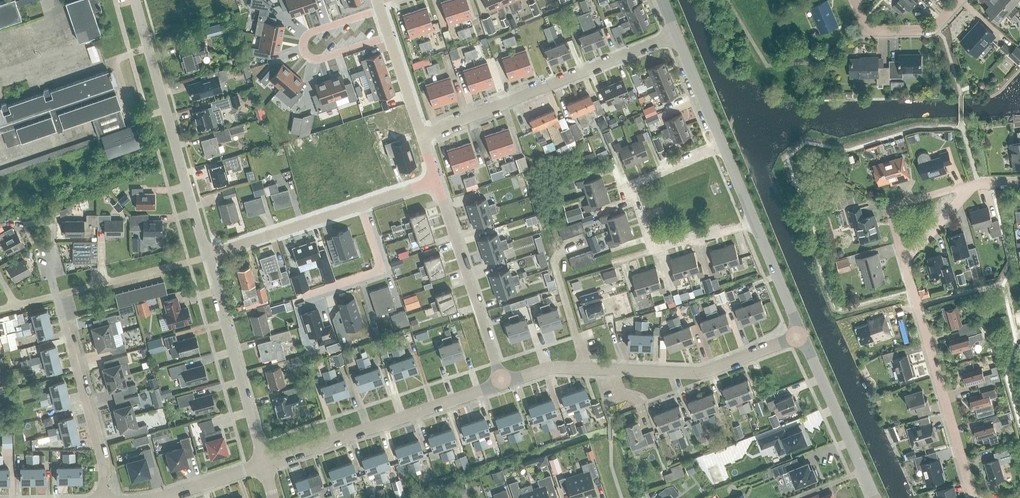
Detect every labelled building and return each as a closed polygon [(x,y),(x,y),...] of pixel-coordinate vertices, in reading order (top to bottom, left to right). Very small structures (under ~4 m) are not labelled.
[(21,18),(15,0),(5,0),(0,2),(0,25),(21,18)] [(79,42),(101,34),(93,12),(99,10),(101,9),(98,0),(68,0),(68,1),(65,3),(79,42)] [(269,11),(270,6),(263,0),(251,0),(249,7),(259,9),(269,11)] [(282,11),(289,8),(292,17),(305,12),(300,0),(279,0),(282,11)] [(305,12),(318,8),(315,0),(300,0),(305,12)] [(440,2),(448,26),(460,22),(453,0),(446,0),(440,2)] [(460,22),(472,18),(466,0),(453,0),(460,22)] [(490,15),(498,12),(500,17),(505,15),(502,7),(501,7),(498,0),(483,0),(490,15)] [(502,7),(509,4),(513,11),(517,10),(513,0),(498,0),(501,7),(502,7)] [(522,8),(518,0),(513,0),(517,10),(522,8)] [(583,11),(588,9),(585,0),(584,0),(579,2),(583,11)] [(611,8),(619,5),(621,11),(638,4),(637,0),(618,0),(609,3),(611,8)] [(807,9),(811,7),(821,32),(837,26),(826,0),(820,3),(819,0),(804,0),(807,9)] [(893,5),(892,6),(902,16),(915,2),(916,4),(919,0),(888,0),(893,5)] [(998,0),(989,0),(992,3),(985,11),(997,23),(1005,14),(1010,19),(1014,15),(998,0)] [(1014,15),(1018,10),(1013,5),(1018,0),(998,0),(1014,15)] [(539,14),(534,2),(528,5),(533,16),(539,14)] [(621,11),(616,13),(618,18),(626,15),(628,20),(629,21),(645,14),(641,3),(638,4),(621,11)] [(426,7),(414,10),(422,35),(434,31),(426,7)] [(414,10),(402,14),(410,39),(422,35),(414,10)] [(589,11),(582,14),(587,25),(595,46),(606,42),(600,28),(595,31),(593,26),(595,25),(589,11)] [(258,14),(254,34),(262,36),(281,39),(284,26),(275,24),(276,18),(258,14)] [(587,25),(582,14),(577,16),(581,28),(581,27),(584,35),(578,37),(583,51),(595,46),(587,25)] [(629,21),(628,20),(621,24),(623,28),(630,25),(633,32),(650,25),(645,14),(629,21)] [(496,31),(490,16),(482,20),(488,35),(496,31)] [(511,28),(517,26),(513,17),(507,20),(511,28)] [(509,25),(506,18),(501,20),(504,27),(509,25)] [(979,22),(972,29),(975,31),(964,43),(978,55),(995,36),(979,22)] [(220,23),(205,27),(207,37),(208,37),(222,33),(223,33),(220,23)] [(552,38),(557,37),(553,25),(548,27),(552,38)] [(610,29),(614,38),(621,35),(617,26),(610,29)] [(548,40),(552,38),(548,27),(543,29),(548,40)] [(463,30),(465,37),(471,35),(468,28),(463,30)] [(465,37),(463,30),(457,31),(459,39),(465,37)] [(252,47),(250,54),(269,58),(270,51),(279,53),(281,39),(262,36),(260,49),(252,47)] [(514,36),(508,38),(510,46),(516,44),(514,36)] [(502,40),(505,47),(510,46),(508,38),(502,40)] [(544,50),(549,64),(561,60),(555,46),(552,38),(548,40),(550,48),(544,50)] [(433,48),(430,40),(424,42),(427,50),(433,48)] [(561,60),(572,55),(567,41),(555,46),(561,60)] [(193,50),(180,54),(185,72),(198,69),(197,63),(201,61),(199,56),(202,55),(203,56),(206,55),(206,54),(208,54),(207,50),(206,46),(206,47),(204,42),(192,45),(193,50)] [(427,50),(424,42),(419,44),(421,52),(427,50)] [(1000,48),(1007,54),(1011,50),(1004,44),(1000,48)] [(459,48),(451,49),(453,59),(460,57),(459,48)] [(1018,48),(1010,57),(1019,65),(1019,64),(1019,51),(1018,48)] [(475,49),(470,51),(472,58),(478,56),(475,49)] [(521,77),(533,73),(525,49),(513,53),(521,77)] [(464,53),(466,60),(472,58),(470,51),(464,53)] [(382,53),(362,60),(366,74),(386,67),(382,53)] [(513,53),(501,57),(509,81),(521,77),(513,53)] [(889,63),(889,67),(889,78),(902,78),(902,72),(921,72),(920,55),(899,55),(899,63),(889,63)] [(889,78),(889,67),(878,67),(878,57),(865,57),(865,59),(850,59),(850,77),(877,77),(877,84),(878,84),(883,84),(889,84),(889,78)] [(482,90),(494,86),(486,62),(475,66),(482,90)] [(432,65),(434,73),(440,71),(437,63),(432,65)] [(643,79),(644,83),(668,73),(664,63),(647,69),(650,76),(643,79)] [(272,66),(259,80),(265,85),(270,80),(280,88),(293,73),(282,64),(277,71),(272,66)] [(426,67),(429,75),(434,73),(432,65),(426,67)] [(475,66),(463,70),(470,94),(482,90),(475,66)] [(386,67),(366,74),(371,86),(391,80),(386,67)] [(203,81),(188,85),(193,100),(213,94),(213,92),(221,90),(219,83),(218,79),(228,76),(226,69),(201,76),(203,81)] [(50,91),(48,88),(43,90),(43,93),(8,105),(6,103),(1,105),(1,107),(1,108),(1,107),(0,107),(0,133),(2,132),(7,147),(21,142),(21,143),(56,131),(58,133),(63,131),(63,128),(63,129),(94,118),(100,137),(102,136),(108,156),(146,143),(140,123),(126,128),(120,109),(121,109),(115,93),(116,93),(113,86),(117,85),(112,72),(109,73),(108,70),(50,90),(50,91)] [(280,88),(275,94),(290,107),(302,93),(297,89),(303,82),(293,73),(280,88)] [(636,73),(630,75),(635,87),(641,85),(636,73)] [(654,85),(656,91),(673,84),(668,73),(644,83),(647,88),(654,85)] [(341,76),(328,80),(335,99),(347,95),(349,102),(356,100),(350,82),(344,84),(341,76)] [(449,76),(437,80),(445,104),(457,100),(449,76)] [(318,93),(312,95),(318,113),(337,106),(335,99),(328,80),(315,85),(318,93)] [(391,80),(371,86),(375,100),(395,93),(391,80)] [(445,104),(437,80),(425,84),(433,108),(445,104)] [(621,108),(625,118),(629,116),(623,99),(629,97),(627,91),(622,80),(612,84),(621,108)] [(617,110),(621,108),(612,84),(601,89),(607,106),(614,103),(617,110)] [(673,84),(656,91),(649,94),(651,98),(658,95),(661,102),(677,95),(673,84)] [(212,108),(193,113),(198,130),(212,126),(218,125),(220,122),(217,111),(240,105),(237,95),(210,103),(212,108)] [(589,95),(578,100),(588,124),(594,122),(589,109),(594,107),(597,114),(603,112),(598,100),(592,102),(589,95)] [(588,124),(578,100),(567,104),(572,117),(576,115),(582,127),(588,124)] [(646,118),(657,113),(654,108),(643,113),(646,118)] [(554,110),(541,115),(545,125),(553,122),(555,128),(560,126),(558,120),(554,110)] [(644,119),(647,126),(660,120),(657,114),(644,119)] [(660,131),(662,135),(686,125),(681,114),(665,121),(667,128),(660,131)] [(301,124),(311,121),(312,115),(302,118),(301,124)] [(541,115),(540,116),(528,121),(533,131),(536,137),(541,135),(538,128),(545,125),(541,115)] [(582,137),(576,123),(575,124),(572,116),(565,119),(568,126),(569,126),(575,140),(576,142),(575,142),(577,148),(579,147),(577,141),(581,138),(581,137),(582,137)] [(294,117),(292,125),(300,126),(302,118),(294,117)] [(686,125),(662,135),(664,139),(671,136),(674,143),(690,136),(686,125)] [(242,126),(230,129),(232,136),(244,133),(242,126)] [(214,137),(201,141),(206,158),(220,154),(217,144),(231,140),(228,128),(216,131),(217,136),(214,137)] [(508,128),(496,131),(504,156),(516,152),(508,128)] [(574,141),(569,128),(560,132),(566,144),(574,141)] [(496,131),(484,135),(492,160),(504,156),(496,131)] [(613,140),(609,131),(603,134),(607,143),(613,140)] [(1015,167),(1019,167),(1019,132),(1017,133),(1019,144),(1011,146),(1015,167)] [(639,141),(630,144),(638,163),(649,158),(643,144),(646,143),(642,133),(636,136),(639,141)] [(652,140),(657,153),(664,150),(658,137),(652,140)] [(400,141),(384,146),(389,160),(396,157),(401,172),(404,171),(416,167),(414,163),(413,160),(415,159),(412,149),(410,150),(407,142),(401,145),(400,141)] [(547,152),(557,148),(553,141),(544,146),(547,152)] [(470,142),(458,146),(466,170),(478,166),(470,142)] [(638,163),(630,144),(621,148),(619,143),(613,145),(617,155),(620,154),(626,168),(638,163)] [(458,146),(446,150),(454,174),(466,170),(458,146)] [(609,157),(606,150),(597,154),(600,160),(609,157)] [(921,154),(919,155),(918,157),(918,159),(919,163),(923,177),(936,173),(937,176),(946,173),(943,166),(951,164),(947,152),(940,154),(941,157),(931,160),(929,156),(928,154),(926,154),(923,153),(921,154)] [(223,165),(209,169),(214,186),(228,182),(225,171),(232,169),(233,172),(241,169),(237,156),(222,160),(223,165)] [(594,156),(586,159),(588,165),(596,162),(594,156)] [(524,157),(515,160),(519,172),(528,169),(524,157)] [(902,157),(873,166),(879,185),(890,182),(891,185),(909,180),(902,157)] [(514,169),(512,161),(506,163),(509,171),(514,169)] [(509,171),(506,163),(501,165),(502,170),(503,173),(509,171)] [(502,170),(490,174),(492,181),(504,177),(503,173),(502,170)] [(477,183),(474,176),(469,178),(471,185),(477,183)] [(605,190),(605,189),(601,177),(587,182),(586,179),(576,182),(578,188),(583,186),(586,195),(605,190)] [(471,185),(469,178),(463,180),(465,187),(471,185)] [(261,180),(251,183),(253,190),(258,189),(260,195),(265,194),(261,180)] [(569,190),(575,188),(573,181),(567,183),(569,190)] [(276,184),(263,187),(266,196),(271,194),(275,209),(292,204),(288,190),(278,192),(276,184)] [(234,188),(222,191),(224,198),(236,195),(234,188)] [(132,189),(132,194),(136,194),(136,209),(154,209),(154,194),(142,194),(142,189),(132,189)] [(608,201),(605,190),(586,195),(589,204),(583,206),(585,212),(595,209),(594,206),(608,201)] [(124,196),(118,200),(123,205),(128,201),(124,196)] [(261,197),(244,202),(248,216),(265,212),(261,197)] [(466,204),(470,216),(495,207),(494,203),(488,205),(486,198),(466,204)] [(123,208),(117,202),(113,205),(119,212),(123,208)] [(233,202),(219,206),(224,223),(238,219),(233,202)] [(497,212),(495,207),(470,216),(473,227),(493,221),(491,214),(497,212)] [(564,212),(567,222),(583,218),(580,207),(564,212)] [(847,212),(851,227),(856,226),(860,242),(880,237),(874,216),(862,219),(859,208),(847,212)] [(970,213),(975,229),(988,225),(992,237),(1001,234),(998,220),(992,222),(988,208),(970,213)] [(425,210),(409,215),(411,221),(404,223),(406,228),(412,226),(412,225),(428,220),(425,210)] [(628,225),(628,224),(625,213),(610,217),(609,215),(599,218),(601,223),(607,222),(610,231),(628,225)] [(86,215),(86,221),(65,221),(65,236),(93,236),(93,226),(97,226),(97,215),(86,215)] [(122,236),(122,221),(110,221),(110,215),(97,215),(97,226),(104,226),(104,236),(122,236)] [(129,216),(129,231),(144,230),(144,238),(154,238),(154,236),(161,236),(161,221),(148,221),(148,215),(132,215),(129,216)] [(525,219),(527,226),(537,223),(535,215),(525,219)] [(581,218),(583,225),(594,222),(592,215),(581,218)] [(412,226),(414,230),(408,232),(409,237),(432,229),(428,220),(412,225),(412,226)] [(580,221),(575,223),(578,234),(584,232),(580,221)] [(578,234),(575,223),(569,225),(573,236),(578,234)] [(567,237),(573,236),(569,225),(564,227),(567,237)] [(632,237),(628,225),(610,231),(612,240),(607,242),(608,247),(618,244),(618,241),(632,237)] [(558,229),(562,239),(567,237),(564,227),(558,229)] [(410,241),(417,239),(418,245),(435,239),(432,229),(409,237),(410,241)] [(337,247),(330,250),(335,264),(343,262),(341,256),(357,251),(354,241),(352,241),(348,230),(338,233),(339,234),(333,236),(337,247)] [(16,233),(7,238),(4,232),(0,234),(0,242),(8,254),(23,246),(16,233)] [(499,240),(497,233),(477,240),(481,251),(507,243),(506,238),(499,240)] [(968,250),(963,233),(948,238),(954,259),(966,256),(969,267),(980,264),(975,248),(968,250)] [(316,241),(292,249),(297,266),(315,260),(318,267),(329,263),(325,249),(319,251),(316,241)] [(73,248),(73,263),(90,263),(97,263),(97,258),(97,255),(97,242),(73,242),(73,248)] [(502,249),(509,247),(507,243),(481,251),(485,262),(505,256),(502,249)] [(597,243),(589,246),(592,253),(600,250),(597,243)] [(734,244),(722,248),(728,267),(737,264),(739,269),(744,268),(741,258),(738,259),(734,244)] [(722,248),(721,248),(710,252),(715,266),(712,267),(715,277),(720,275),(719,270),(728,267),(722,248)] [(585,253),(589,263),(594,261),(593,257),(591,251),(585,253)] [(543,252),(536,254),(538,261),(545,258),(543,252)] [(694,252),(682,256),(688,275),(697,272),(698,278),(704,276),(701,266),(698,267),(694,252)] [(583,265),(589,263),(585,253),(580,255),(583,265)] [(274,254),(259,259),(264,273),(267,272),(269,280),(279,277),(282,284),(290,281),(286,270),(280,272),(274,254)] [(419,266),(420,271),(443,264),(439,254),(423,259),(425,264),(419,266)] [(859,268),(863,267),(865,275),(864,276),(867,287),(884,282),(876,254),(857,260),(859,268)] [(580,255),(574,257),(578,267),(583,265),(580,255)] [(929,264),(926,265),(930,279),(934,277),(934,276),(940,274),(942,282),(954,278),(950,265),(945,267),(941,255),(927,259),(929,264)] [(682,256),(680,257),(670,260),(674,274),(672,275),(675,285),(680,283),(679,278),(688,275),(682,256)] [(572,269),(578,267),(574,257),(569,259),(572,269)] [(836,261),(839,273),(851,270),(848,258),(836,261)] [(7,268),(15,281),(30,273),(23,260),(7,268)] [(402,260),(390,263),(392,269),(404,266),(402,260)] [(446,274),(443,264),(420,271),(422,275),(428,273),(430,279),(446,274)] [(237,271),(242,289),(246,288),(248,297),(256,294),(258,302),(267,300),(264,287),(255,289),(254,285),(250,268),(237,271)] [(656,268),(644,272),(650,291),(659,288),(660,294),(666,292),(663,282),(660,283),(656,268)] [(493,287),(519,278),(517,274),(511,276),(509,269),(489,275),(493,287)] [(602,273),(605,284),(617,280),(614,269),(602,273)] [(644,272),(642,272),(632,276),(636,290),(633,291),(637,301),(642,299),(641,294),(650,291),(644,272)] [(290,278),(295,293),(309,289),(304,273),(290,278)] [(964,277),(957,279),(959,285),(966,283),(964,277)] [(519,278),(493,287),(496,298),(516,292),(514,285),(520,283),(519,278)] [(703,280),(702,281),(706,292),(707,292),(714,290),(710,278),(703,280)] [(164,282),(158,284),(161,295),(167,294),(164,282)] [(158,284),(152,285),(155,297),(161,295),(158,284)] [(152,285),(146,287),(149,298),(155,297),(152,285)] [(396,309),(388,286),(369,292),(377,315),(396,309)] [(146,287),(140,288),(143,300),(149,298),(146,287)] [(140,288),(135,290),(138,301),(143,300),(140,288)] [(430,302),(432,306),(454,299),(451,289),(435,294),(436,300),(430,302)] [(135,290),(129,291),(132,303),(138,301),(135,290)] [(735,299),(732,290),(725,292),(728,301),(735,299)] [(129,291),(123,293),(126,304),(132,303),(129,291)] [(584,306),(585,309),(580,310),(584,323),(595,319),(595,316),(604,313),(600,300),(597,291),(579,297),(582,306),(584,306)] [(717,293),(721,303),(727,301),(724,291),(717,293)] [(750,291),(744,293),(747,300),(753,298),(750,291)] [(126,304),(123,293),(115,295),(118,306),(126,304)] [(744,293),(739,295),(741,302),(747,300),(744,293)] [(417,294),(405,298),(409,308),(420,304),(417,294)] [(667,303),(673,301),(671,294),(664,296),(667,303)] [(527,305),(536,302),(534,296),(526,299),(527,305)] [(343,322),(334,326),(341,348),(351,345),(346,331),(347,331),(346,329),(352,327),(352,328),(356,326),(362,324),(362,326),(363,326),(354,297),(353,298),(338,303),(337,303),(339,310),(343,322)] [(165,313),(169,328),(191,322),(187,307),(180,309),(176,298),(164,301),(167,313),(165,313)] [(753,298),(747,300),(749,304),(754,320),(766,315),(761,300),(754,302),(753,298)] [(439,309),(441,314),(457,309),(454,299),(432,306),(433,311),(439,309)] [(699,312),(696,303),(695,303),(694,299),(688,302),(689,305),(692,315),(692,314),(693,315),(699,312)] [(743,306),(736,309),(742,324),(754,320),(749,304),(747,300),(741,302),(743,306)] [(136,304),(140,318),(151,315),(147,301),(136,304)] [(519,307),(518,301),(509,304),(511,309),(519,307)] [(250,317),(255,334),(269,330),(266,317),(272,315),(272,314),(286,310),(287,312),(291,310),(289,302),(284,303),(270,307),(269,304),(258,307),(260,314),(250,317)] [(549,303),(544,305),(551,327),(562,324),(556,308),(551,309),(549,303)] [(118,308),(120,315),(134,311),(132,304),(118,308)] [(709,306),(711,313),(717,311),(714,304),(709,306)] [(542,312),(536,314),(541,331),(551,327),(544,305),(540,306),(542,312)] [(958,326),(960,332),(975,328),(973,321),(961,325),(956,307),(951,308),(950,305),(941,308),(943,312),(941,313),(943,319),(947,318),(950,329),(958,326)] [(317,309),(302,315),(309,337),(316,335),(319,344),(335,339),(331,325),(323,328),(317,309)] [(34,321),(29,322),(30,328),(49,323),(46,311),(32,315),(34,321)] [(395,321),(393,322),(395,328),(409,324),(405,311),(393,315),(395,321)] [(717,311),(711,313),(719,333),(731,328),(726,313),(718,316),(717,311)] [(708,319),(701,322),(706,337),(718,333),(719,333),(711,313),(706,315),(708,319)] [(91,328),(90,328),(92,334),(93,334),(95,339),(112,335),(118,333),(115,322),(118,321),(116,314),(102,318),(103,325),(92,328),(92,327),(91,327),(91,328)] [(517,314),(513,315),(520,338),(530,334),(525,318),(519,320),(517,314)] [(510,323),(505,324),(510,341),(520,338),(513,315),(508,317),(510,323)] [(678,317),(673,319),(675,326),(681,324),(678,317)] [(856,329),(861,344),(874,340),(875,343),(889,338),(891,337),(884,317),(868,322),(868,324),(856,329)] [(673,319),(667,320),(670,328),(675,326),(673,319)] [(49,323),(30,328),(31,333),(36,332),(38,338),(52,335),(49,323)] [(681,324),(675,326),(683,346),(695,341),(689,326),(682,329),(681,324)] [(671,333),(665,335),(670,350),(683,346),(675,326),(670,328),(671,333)] [(960,332),(961,338),(949,341),(952,353),(964,350),(966,357),(965,357),(966,358),(974,355),(973,355),(970,346),(974,342),(983,339),(981,332),(977,334),(975,328),(960,332)] [(629,334),(629,349),(641,349),(642,329),(636,329),(635,334),(629,334)] [(642,329),(641,349),(653,350),(653,335),(647,334),(648,330),(642,329)] [(258,344),(262,361),(276,357),(277,360),(284,358),(280,342),(291,338),(289,330),(269,336),(271,341),(258,344)] [(418,343),(424,341),(422,334),(416,336),(418,343)] [(112,335),(95,339),(96,345),(95,345),(97,351),(98,351),(98,352),(99,352),(98,351),(110,348),(112,354),(126,350),(124,344),(115,346),(112,335)] [(178,346),(180,356),(199,351),(195,336),(177,341),(175,335),(164,338),(167,349),(178,346)] [(463,356),(458,339),(453,341),(451,335),(446,336),(453,359),(463,356)] [(444,344),(438,346),(443,362),(453,359),(446,336),(441,338),(444,344)] [(150,354),(164,350),(160,338),(147,342),(150,354)] [(328,353),(335,351),(333,344),(326,346),(328,353)] [(42,356),(38,358),(39,363),(58,358),(55,346),(41,350),(42,356)] [(142,357),(149,355),(147,348),(140,350),(142,357)] [(345,363),(352,361),(348,350),(341,352),(345,363)] [(882,355),(884,362),(893,360),(899,379),(912,375),(906,356),(900,358),(897,350),(882,355)] [(332,355),(336,367),(345,364),(341,353),(332,355)] [(104,375),(106,380),(123,375),(120,364),(129,361),(127,355),(113,359),(115,365),(103,368),(103,367),(102,368),(103,369),(102,369),(103,375),(104,375)] [(292,367),(302,364),(300,356),(290,359),(292,367)] [(412,356),(401,360),(406,374),(417,370),(412,356)] [(362,357),(357,359),(360,369),(365,367),(362,359),(362,357)] [(58,358),(39,363),(40,368),(45,367),(47,373),(61,370),(58,358)] [(401,360),(389,364),(394,378),(406,374),(401,360)] [(185,363),(168,368),(171,379),(178,377),(181,387),(188,385),(207,380),(203,365),(187,370),(185,363)] [(370,365),(365,367),(371,386),(383,382),(378,368),(372,370),(370,365)] [(361,373),(355,375),(360,390),(371,386),(365,367),(360,369),(361,373)] [(284,385),(280,368),(265,372),(270,389),(284,385)] [(981,369),(963,374),(966,386),(978,383),(980,389),(995,384),(995,382),(1000,380),(997,372),(992,373),(983,376),(981,369)] [(11,391),(10,384),(11,384),(8,374),(0,376),(0,377),(2,386),(0,387),(0,394),(11,391)] [(123,375),(106,380),(107,385),(106,386),(108,392),(109,391),(109,392),(110,392),(109,391),(121,388),(123,395),(137,391),(135,384),(126,386),(123,375)] [(336,377),(331,378),(337,397),(348,393),(344,379),(337,381),(336,377)] [(151,388),(157,387),(155,378),(148,379),(151,388)] [(327,385),(321,387),(325,401),(337,397),(331,378),(325,380),(327,385)] [(748,380),(735,385),(741,400),(753,395),(748,380)] [(64,381),(50,385),(51,392),(53,397),(67,393),(64,381)] [(307,396),(315,394),(312,384),(305,386),(307,396)] [(982,394),(970,398),(973,410),(975,409),(981,408),(983,415),(994,412),(991,405),(990,399),(997,397),(999,396),(997,390),(995,384),(980,389),(982,394)] [(735,385),(723,389),(729,404),(741,400),(735,385)] [(283,391),(285,396),(273,399),(278,416),(292,412),(290,405),(295,404),(296,405),(305,403),(300,386),(283,391)] [(158,388),(151,390),(156,407),(163,406),(158,388)] [(584,389),(573,392),(579,411),(585,409),(583,405),(589,403),(584,389)] [(908,408),(915,405),(918,416),(931,413),(927,399),(925,400),(922,391),(904,396),(908,408)] [(195,399),(193,392),(176,397),(179,408),(193,404),(196,414),(215,409),(211,394),(195,399)] [(573,392),(562,396),(566,410),(567,410),(572,408),(574,413),(579,411),(573,392)] [(53,397),(48,398),(49,403),(54,402),(55,409),(70,405),(67,393),(53,397)] [(713,393),(701,398),(707,413),(719,408),(713,393)] [(115,415),(117,420),(134,415),(131,404),(140,402),(138,395),(124,399),(126,406),(114,409),(114,408),(113,408),(114,409),(113,409),(114,415),(115,415)] [(795,402),(792,396),(777,402),(776,399),(768,402),(771,410),(779,406),(782,414),(788,412),(789,413),(800,409),(796,401),(795,402)] [(701,398),(689,402),(694,418),(701,415),(703,420),(709,418),(707,413),(701,398)] [(551,400),(540,404),(546,423),(552,421),(550,416),(556,414),(551,400)] [(754,403),(759,416),(767,414),(762,401),(754,403)] [(743,405),(746,412),(751,410),(748,403),(743,405)] [(540,404),(529,407),(531,414),(533,422),(539,419),(541,424),(546,423),(540,404)] [(746,412),(743,405),(737,407),(740,414),(746,412)] [(29,406),(22,408),(25,419),(30,418),(29,414),(31,413),(29,406)] [(679,406),(667,411),(674,431),(680,429),(678,424),(685,421),(679,406)] [(585,409),(579,411),(582,419),(587,417),(585,409)] [(518,411),(507,415),(512,429),(523,425),(518,411)] [(579,411),(574,413),(576,421),(582,419),(579,411)] [(667,411),(654,415),(660,431),(667,428),(669,433),(674,431),(667,411)] [(768,417),(773,428),(780,425),(776,414),(768,417)] [(990,443),(990,444),(998,442),(998,441),(996,435),(992,423),(1001,420),(1000,414),(984,418),(986,425),(974,428),(977,440),(989,437),(991,443),(990,443)] [(134,415),(117,420),(118,426),(117,426),(119,432),(120,432),(120,433),(121,433),(120,432),(132,429),(134,435),(148,431),(146,425),(137,427),(134,415)] [(512,429),(507,415),(495,419),(500,433),(512,429)] [(714,416),(709,418),(711,425),(717,423),(714,416)] [(60,427),(55,428),(57,434),(76,429),(73,417),(58,421),(60,427)] [(484,418),(473,422),(477,436),(479,441),(484,439),(483,434),(489,432),(484,418)] [(709,418),(703,420),(706,427),(711,425),(709,418)] [(205,434),(204,434),(211,458),(227,453),(221,430),(214,432),(213,426),(211,419),(198,423),(200,429),(203,428),(205,434)] [(552,421),(546,423),(549,430),(555,429),(552,421)] [(576,433),(572,421),(566,423),(570,435),(576,433)] [(473,422),(461,426),(466,440),(477,436),(473,422)] [(654,442),(650,431),(642,434),(638,422),(627,426),(630,435),(628,435),(628,434),(627,435),(633,450),(633,449),(632,446),(641,443),(644,445),(654,442)] [(700,422),(692,425),(696,436),(704,433),(700,422)] [(546,423),(541,424),(544,432),(549,430),(546,423)] [(932,423),(924,426),(923,424),(906,429),(912,448),(929,443),(929,442),(937,440),(932,423)] [(732,427),(737,439),(744,436),(740,425),(732,427)] [(76,429),(57,434),(58,439),(63,438),(64,444),(79,441),(76,429)] [(153,441),(171,436),(169,429),(151,434),(153,441)] [(451,429),(440,433),(444,447),(456,443),(451,429)] [(680,429),(674,431),(677,438),(683,436),(680,429)] [(543,431),(535,434),(538,445),(546,442),(543,431)] [(674,431),(669,433),(671,440),(672,440),(676,439),(677,438),(674,431)] [(775,442),(779,453),(806,443),(801,431),(783,438),(781,432),(779,433),(779,432),(761,439),(763,447),(775,442)] [(519,432),(513,433),(516,441),(522,439),(519,432)] [(444,447),(440,433),(428,437),(433,451),(444,447)] [(516,441),(513,433),(508,435),(510,443),(516,441)] [(2,449),(12,449),(12,435),(2,435),(2,449)] [(132,439),(134,446),(149,442),(147,435),(132,439)] [(167,462),(169,469),(187,464),(185,458),(194,456),(188,437),(179,439),(182,448),(166,452),(169,461),(167,462)] [(484,439),(479,441),(482,449),(487,447),(484,439)] [(418,440),(407,444),(411,458),(416,457),(423,454),(418,440)] [(476,451),(482,449),(479,441),(473,443),(476,451)] [(407,444),(395,448),(400,462),(406,460),(411,458),(407,444)] [(150,449),(142,451),(144,459),(140,460),(139,456),(130,458),(129,461),(130,463),(128,463),(132,479),(149,475),(147,467),(155,465),(150,449)] [(986,480),(989,489),(999,487),(997,481),(1004,479),(999,465),(1012,461),(1009,449),(993,453),(995,460),(984,463),(989,479),(986,480)] [(452,450),(446,452),(448,460),(454,458),(452,450)] [(385,451),(373,455),(378,469),(390,465),(385,451)] [(906,454),(908,459),(916,457),(914,451),(906,454)] [(448,460),(446,452),(440,454),(443,462),(448,460)] [(929,462),(927,454),(914,458),(917,470),(922,469),(927,486),(944,481),(940,468),(941,467),(939,460),(929,462)] [(373,471),(374,476),(375,479),(377,484),(382,482),(380,474),(378,469),(373,455),(362,459),(367,473),(373,471)] [(559,472),(555,458),(549,460),(554,474),(559,472)] [(686,463),(691,474),(700,470),(695,459),(686,463)] [(775,477),(784,473),(790,471),(796,487),(817,479),(816,477),(818,476),(815,469),(813,470),(813,468),(810,469),(808,463),(796,468),(793,460),(772,468),(775,477)] [(577,475),(584,497),(587,497),(596,495),(591,478),(596,476),(592,461),(581,465),(584,473),(577,475)] [(63,467),(57,468),(57,482),(69,482),(69,467),(69,462),(63,462),(63,467)] [(350,463),(340,466),(345,480),(357,477),(352,462),(350,463)] [(27,468),(20,469),(21,483),(33,483),(33,463),(27,463),(27,468)] [(38,463),(33,463),(33,483),(45,483),(45,468),(38,468),(38,463)] [(673,473),(665,476),(667,482),(684,476),(680,465),(671,468),(673,473)] [(339,467),(329,470),(333,484),(340,482),(341,487),(347,485),(345,480),(340,466),(339,467)] [(81,467),(69,467),(69,482),(81,482),(81,467)] [(0,469),(0,484),(9,484),(8,469),(0,469)] [(319,474),(307,477),(312,492),(313,496),(319,494),(317,490),(323,488),(319,474)] [(533,490),(535,497),(548,497),(546,492),(555,490),(550,475),(537,480),(539,488),(533,490)] [(577,475),(565,479),(571,497),(584,497),(577,475)] [(307,477),(296,481),(300,495),(307,493),(312,492),(307,477)] [(399,481),(391,483),(395,497),(403,494),(399,481)] [(533,490),(521,494),(516,481),(509,484),(513,497),(535,497),(533,490)] [(673,497),(678,494),(673,486),(667,488),(660,493),(664,497),(673,497)] [(953,497),(956,497),(953,486),(936,491),(938,497),(953,497)] [(505,490),(493,494),(494,497),(508,497),(505,490)]
